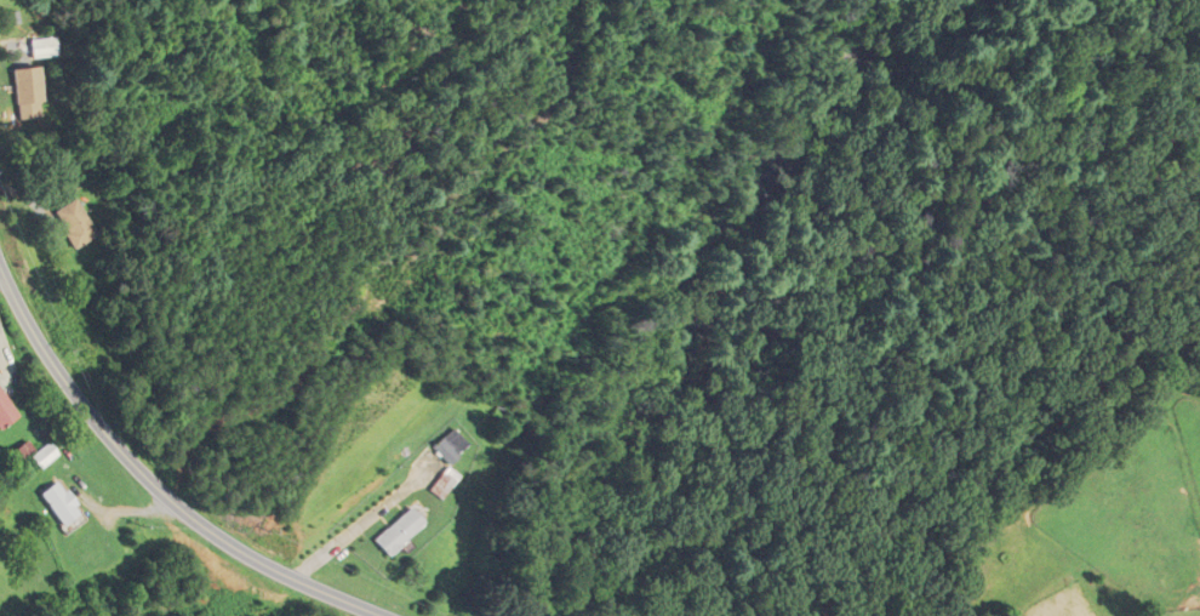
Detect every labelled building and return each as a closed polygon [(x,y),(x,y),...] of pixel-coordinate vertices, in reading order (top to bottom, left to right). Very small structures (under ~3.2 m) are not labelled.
[(55,57),(53,38),(28,40),(29,60),(55,57)] [(8,71),(11,106),(38,103),(35,68),(8,71)] [(98,234),(74,198),(51,213),(75,249),(98,234)] [(0,389),(0,427),(16,418),(0,389)] [(431,447),(446,464),(466,446),(451,429),(431,447)] [(28,458),(37,470),(58,453),(48,441),(28,458)] [(457,478),(445,467),(425,490),(438,500),(457,478)] [(78,515),(59,481),(38,492),(58,526),(78,515)] [(420,523),(404,508),(369,542),(385,558),(420,523)]
